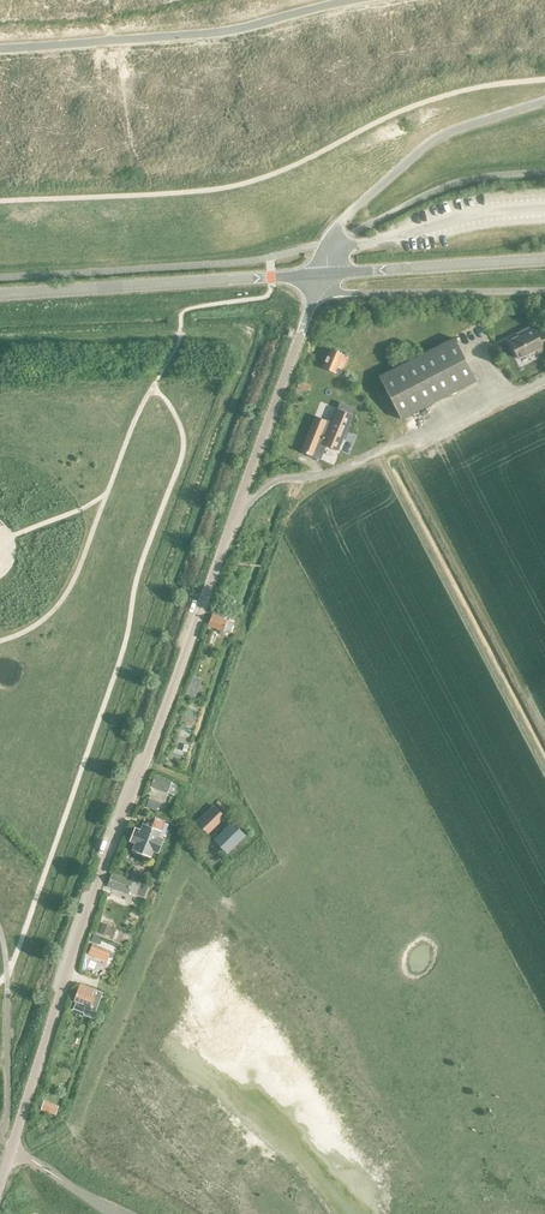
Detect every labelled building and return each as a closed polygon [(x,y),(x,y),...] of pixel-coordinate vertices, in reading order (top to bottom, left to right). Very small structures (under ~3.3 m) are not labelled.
[(544,348),(544,330),(543,327),(535,332),(532,326),(522,331),(523,333),(508,341),(518,359),(541,346),(543,349),(544,348)] [(400,419),(475,381),(453,338),(378,377),(400,419)] [(341,370),(347,356),(329,349),(321,368),(334,374),(337,368),(341,370)] [(306,394),(309,386),(299,381),(293,394),(299,396),(301,392),(306,394)] [(314,415),(300,451),(311,455),(316,442),(337,451),(352,415),(336,408),(331,422),(314,415)] [(228,634),(232,622),(222,618),(224,615),(219,613),(221,608),(215,606),(207,627),(228,634)] [(194,676),(187,694),(187,695),(194,697),(201,679),(194,676)] [(173,796),(177,787),(170,785),(171,782),(154,776),(149,788),(173,796)] [(154,812),(158,803),(148,799),(144,808),(154,812)] [(208,835),(224,819),(214,808),(197,824),(208,835)] [(134,828),(129,841),(134,843),(132,849),(150,857),(152,851),(157,853),(162,839),(158,837),(160,831),(163,823),(154,819),(151,828),(142,824),(140,830),(134,828)] [(226,854),(244,837),(231,824),(213,841),(226,854)] [(133,869),(130,879),(140,883),(144,873),(133,869)] [(128,893),(136,895),(140,884),(111,874),(107,886),(128,893)] [(115,928),(100,923),(97,932),(111,938),(115,928)] [(101,937),(93,934),(91,940),(99,943),(101,937)] [(92,944),(88,954),(106,961),(110,951),(92,944)] [(89,961),(86,968),(91,970),(93,965),(94,962),(89,960),(89,961)] [(74,1001),(71,1009),(82,1014),(82,1015),(92,1019),(93,1017),(102,993),(79,984),(73,1001),(74,1001)] [(44,1100),(41,1110),(55,1114),(58,1105),(44,1100)]
